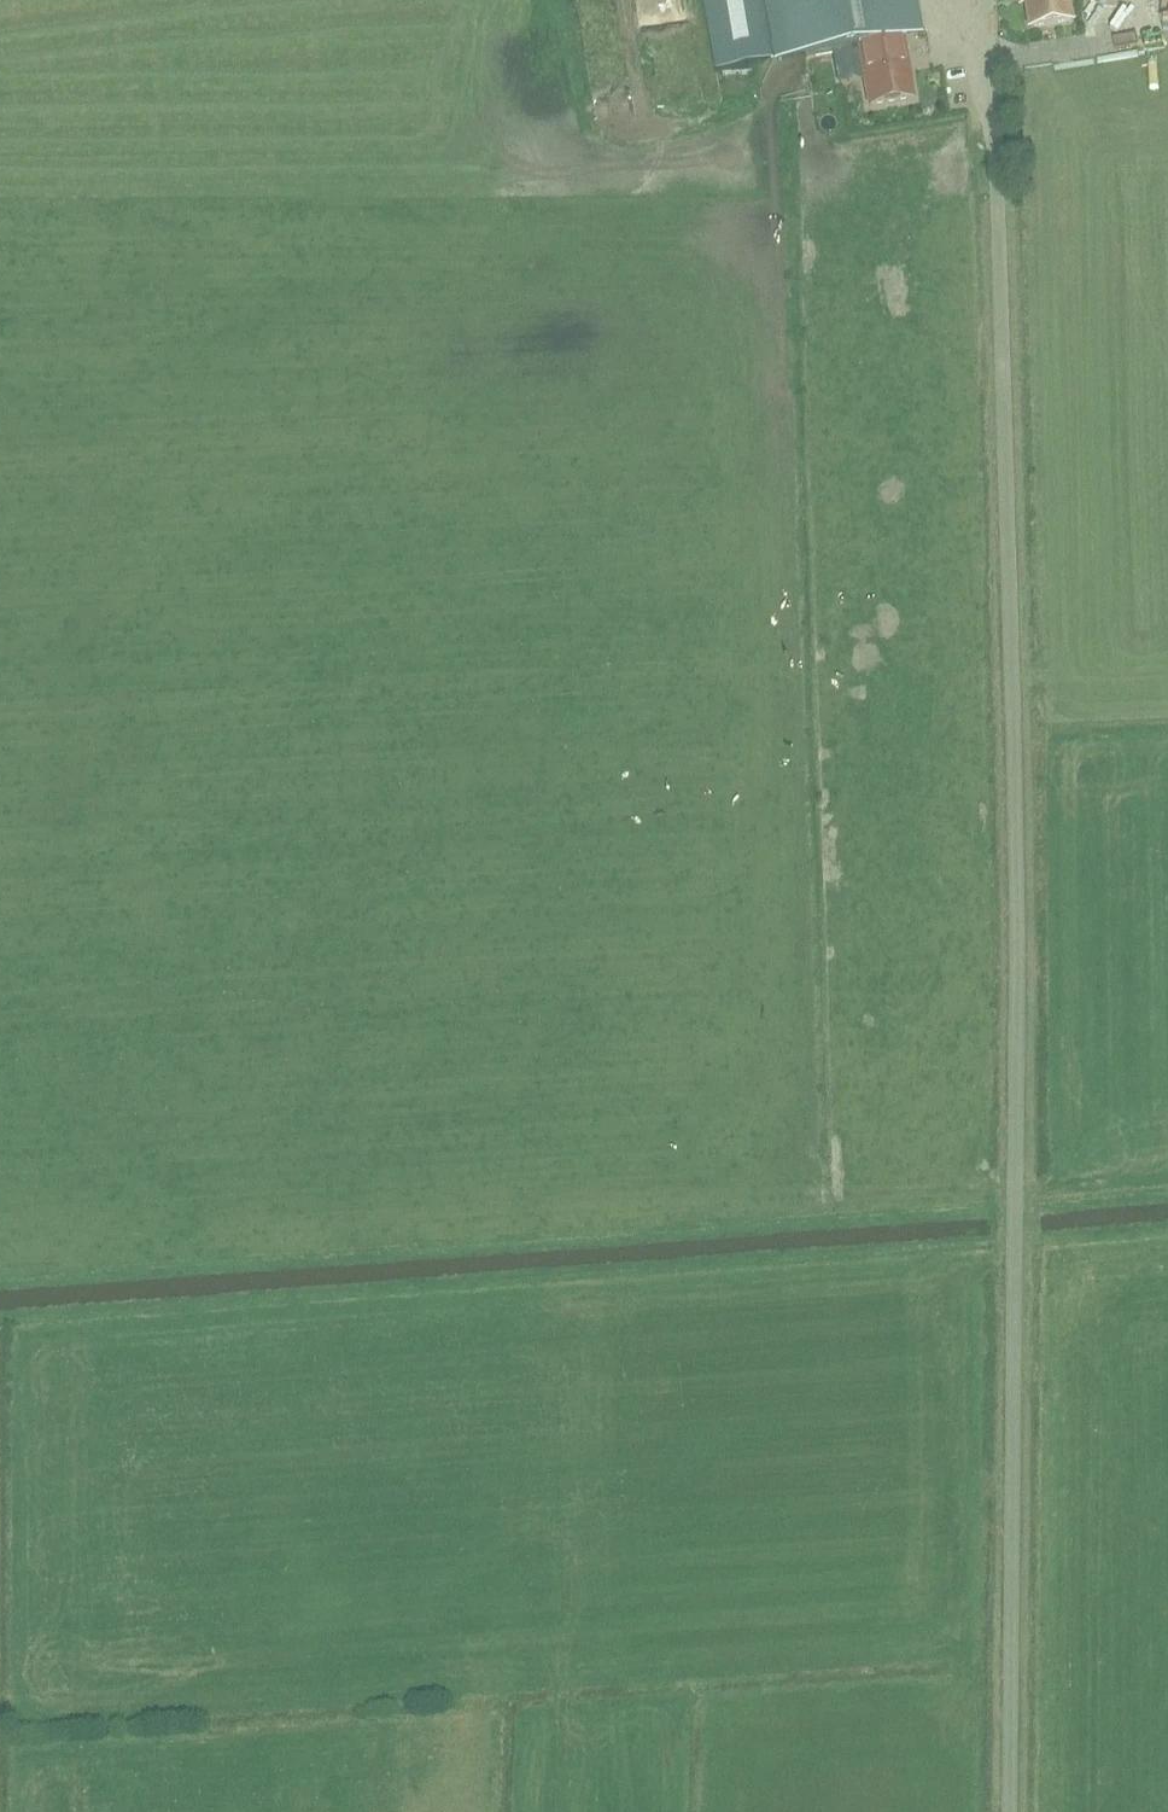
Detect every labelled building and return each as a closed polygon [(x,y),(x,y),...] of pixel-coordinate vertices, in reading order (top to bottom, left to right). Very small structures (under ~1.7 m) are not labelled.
[(860,45),(871,106),(914,99),(904,38),(918,35),(912,0),(768,0),(778,59),(860,45)] [(1072,22),(1068,0),(1025,0),(1030,29),(1072,22)] [(716,41),(735,39),(734,27),(715,29),(716,41)]
